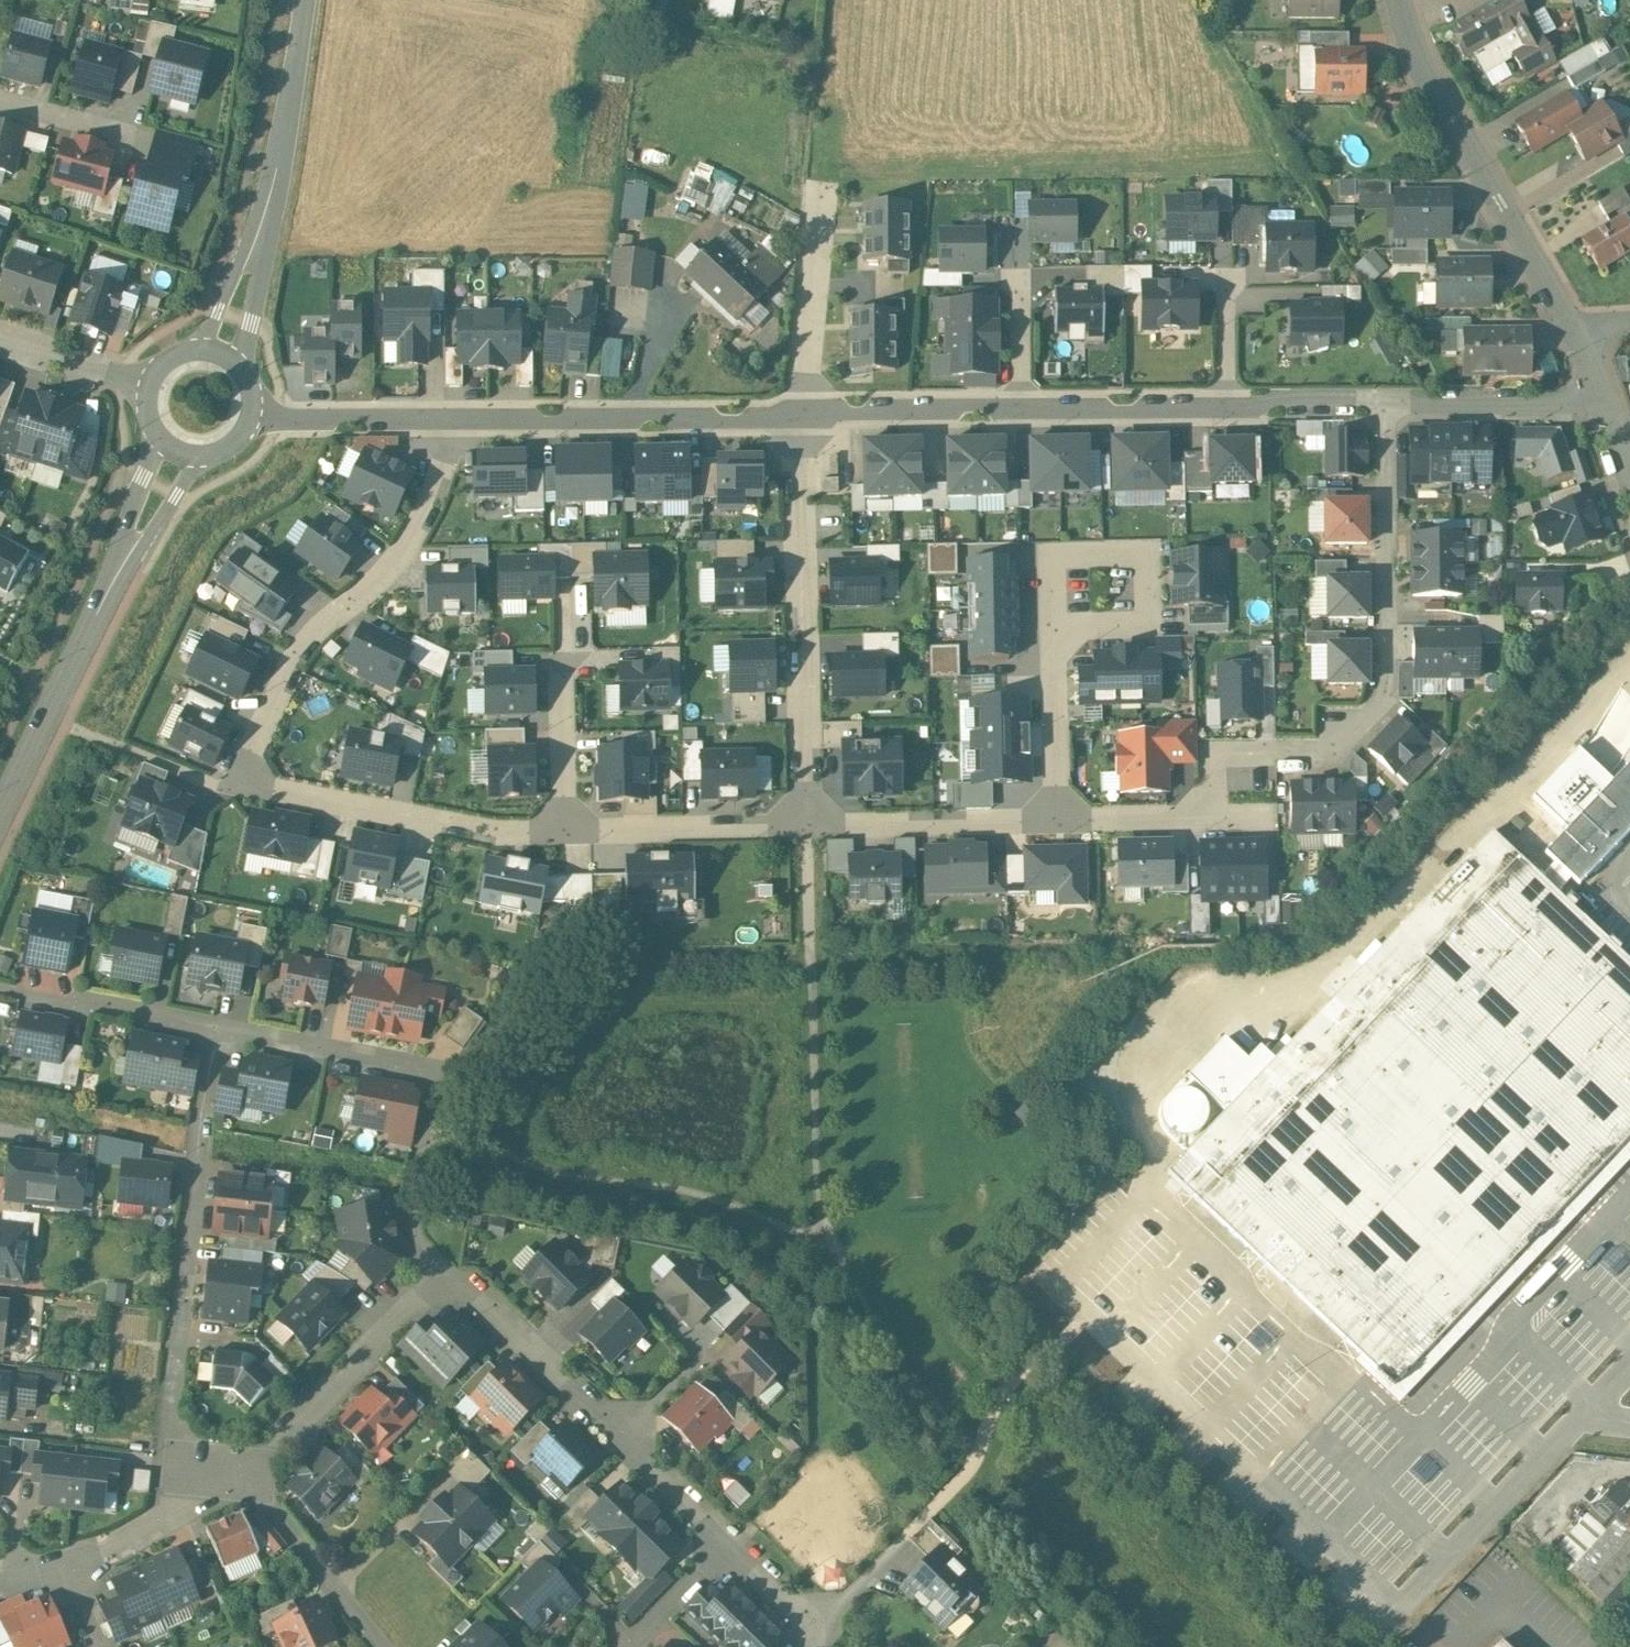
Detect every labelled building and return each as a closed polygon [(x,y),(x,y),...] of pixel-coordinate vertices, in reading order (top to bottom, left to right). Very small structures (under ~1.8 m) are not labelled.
[(109,13),(130,18),(132,0),(110,0),(109,13)] [(705,19),(731,23),(735,0),(709,0),(705,19)] [(1289,17),(1338,17),(1338,0),(1289,0),(1289,17)] [(1518,0),(1507,0),(1506,1),(1505,0),(1495,0),(1457,22),(1465,36),(1456,41),(1466,58),(1475,53),(1490,45),(1491,45),(1498,41),(1498,40),(1502,38),(1502,37),(1513,30),(1524,48),(1512,54),(1525,77),(1555,60),(1542,38),(1540,39),(1518,0)] [(176,29),(152,23),(142,57),(159,62),(164,45),(172,47),(176,29)] [(1349,34),(1309,34),(1309,45),(1313,49),(1321,49),(1348,49),(1349,34)] [(50,47),(13,37),(3,76),(39,86),(50,47)] [(172,47),(164,45),(159,62),(151,92),(194,103),(206,57),(172,47)] [(1589,48),(1562,64),(1569,76),(1596,61),(1589,48)] [(100,54),(85,50),(73,93),(108,102),(111,90),(120,54),(119,54),(101,49),(100,54)] [(1313,49),(1304,57),(1304,74),(1317,74),(1321,69),(1321,49),(1313,49)] [(1348,49),(1321,49),(1321,69),(1317,74),(1317,92),(1319,94),(1331,95),(1333,97),(1342,97),(1344,95),(1361,95),(1361,80),(1363,77),(1363,72),(1361,69),(1361,53),(1348,53),(1348,49)] [(142,57),(120,51),(119,54),(120,54),(111,90),(132,96),(142,57)] [(1569,76),(1567,77),(1574,89),(1574,90),(1580,87),(1605,72),(1598,60),(1569,76)] [(1566,93),(1515,122),(1533,153),(1570,132),(1584,124),(1580,117),(1593,110),(1580,87),(1574,90),(1574,89),(1566,93)] [(1570,132),(1585,159),(1615,142),(1629,133),(1629,120),(1628,117),(1614,126),(1601,105),(1593,110),(1580,117),(1584,124),(1570,132)] [(0,126),(0,172),(12,175),(23,132),(0,126)] [(1615,142),(1624,157),(1629,154),(1629,133),(1615,142)] [(195,147),(159,137),(153,158),(160,160),(189,168),(195,147)] [(101,149),(78,142),(77,148),(65,145),(55,183),(97,194),(101,196),(106,177),(112,158),(100,154),(101,149)] [(156,174),(143,171),(130,220),(166,230),(179,181),(185,182),(189,168),(160,160),(156,174)] [(696,167),(681,208),(721,222),(736,181),(696,167)] [(123,182),(106,177),(101,196),(97,194),(91,214),(113,220),(123,182)] [(1389,181),(1354,181),(1354,198),(1390,198),(1389,181)] [(626,182),(620,217),(645,221),(650,186),(626,182)] [(1598,202),(1606,216),(1629,202),(1629,201),(1622,188),(1598,202)] [(1448,194),(1395,194),(1395,231),(1420,230),(1420,237),(1448,237),(1448,194)] [(1167,199),(1168,248),(1217,247),(1217,198),(1167,199)] [(908,226),(908,206),(865,206),(865,227),(908,226)] [(1030,206),(1031,242),(1075,242),(1075,206),(1030,206)] [(1332,226),(1357,226),(1358,206),(1332,206),(1332,226)] [(0,209),(0,225),(7,227),(12,212),(0,209)] [(1583,239),(1582,239),(1599,271),(1600,270),(1629,252),(1629,214),(1625,217),(1624,215),(1583,239)] [(1319,222),(1265,222),(1265,264),(1279,264),(1279,269),(1306,269),(1306,263),(1319,263),(1319,222)] [(909,246),(908,226),(865,227),(866,246),(909,246)] [(983,233),(941,233),(941,272),(983,272),(983,233)] [(742,266),(716,241),(686,273),(737,321),(767,289),(742,266)] [(909,246),(866,246),(866,262),(909,262),(909,246)] [(760,247),(742,266),(767,289),(785,270),(760,247)] [(1358,264),(1373,281),(1390,266),(1375,249),(1358,264)] [(1427,250),(1392,250),(1392,266),(1427,266),(1427,250)] [(652,257),(615,253),(611,286),(648,290),(652,257)] [(13,255),(0,295),(0,301),(47,316),(62,271),(13,255)] [(1489,263),(1436,263),(1436,306),(1489,306),(1489,263)] [(1095,268),(1094,290),(1104,290),(1104,298),(1123,298),(1123,296),(1144,296),(1144,286),(1152,286),(1152,268),(1095,268)] [(412,272),(412,294),(427,294),(427,311),(445,311),(445,271),(412,272)] [(124,290),(88,278),(72,324),(109,336),(124,290)] [(1152,286),(1144,286),(1144,296),(1143,330),(1196,330),(1195,285),(1152,286)] [(1094,290),(1055,290),(1055,335),(1068,335),(1069,341),(1084,341),(1084,344),(1104,344),(1104,298),(1104,290),(1094,290)] [(163,296),(141,292),(139,304),(161,308),(163,296)] [(425,365),(425,341),(427,341),(427,311),(427,294),(412,294),(387,294),(387,341),(385,341),(385,365),(425,365)] [(570,315),(549,312),(546,343),(549,343),(547,363),(578,367),(589,368),(592,339),(595,319),(591,318),(593,299),(572,297),(570,315)] [(1344,299),(1283,299),(1284,347),(1301,347),(1306,358),(1324,349),(1344,349),(1344,299)] [(996,375),(995,302),(947,303),(948,375),(996,375)] [(360,306),(332,306),(332,332),(332,333),(334,333),(334,360),(360,359),(360,306)] [(896,330),(895,308),(847,309),(848,331),(896,330)] [(488,316),(458,316),(458,350),(458,365),(463,365),(473,364),(473,370),(489,370),(488,316)] [(519,316),(488,316),(489,370),(504,370),(504,364),(516,364),(520,364),(519,350),(519,316)] [(1471,319),(1441,319),(1441,333),(1462,333),(1463,332),(1469,332),(1471,332),(1471,319)] [(896,349),(896,330),(848,331),(848,350),(896,349)] [(1471,332),(1469,332),(1463,332),(1462,333),(1463,375),(1530,374),(1530,331),(1471,332)] [(332,332),(305,332),(305,351),(301,351),(301,367),(305,367),(305,386),(334,386),(334,360),(334,333),(332,333),(332,332)] [(605,341),(592,339),(589,368),(578,367),(577,376),(601,378),(605,341)] [(896,349),(848,350),(849,370),(897,369),(896,349)] [(458,365),(458,350),(445,350),(445,388),(463,388),(463,365),(458,365)] [(532,350),(519,350),(520,364),(516,364),(516,388),(533,388),(532,350)] [(0,381),(0,422),(2,423),(6,412),(15,386),(0,381)] [(37,399),(28,396),(21,417),(10,453),(11,453),(37,461),(55,402),(38,397),(37,399)] [(73,408),(55,402),(37,461),(63,469),(64,470),(75,434),(82,413),(72,410),(73,408)] [(0,428),(0,452),(10,456),(11,453),(10,453),(21,417),(6,412),(2,423),(0,428)] [(1321,423),(1299,423),(1299,438),(1321,438),(1321,423)] [(1487,430),(1449,431),(1450,486),(1486,485),(1488,485),(1487,459),(1487,430)] [(1559,430),(1516,430),(1516,459),(1539,459),(1546,481),(1574,472),(1559,430)] [(1449,431),(1412,431),(1412,460),(1412,486),(1414,486),(1450,486),(1449,431)] [(97,441),(75,434),(64,470),(63,469),(62,472),(88,479),(94,461),(97,441)] [(1363,435),(1327,436),(1327,477),(1363,477),(1363,464),(1366,464),(1366,448),(1363,448),(1363,435)] [(1167,436),(1115,438),(1116,492),(1168,491),(1167,436)] [(1014,438),(981,439),(983,508),(1016,506),(1014,438)] [(1086,438),(1031,439),(1033,494),(1088,492),(1086,438)] [(1252,438),(1207,439),(1208,485),(1253,484),(1252,438)] [(922,439),(891,440),(893,507),(923,507),(922,439)] [(981,439),(948,440),(950,509),(983,508),(981,439)] [(891,440),(863,441),(864,508),(893,507),(891,440)] [(609,448),(556,449),(557,504),(610,503),(609,448)] [(688,448),(633,450),(635,505),(689,503),(688,448)] [(412,477),(359,454),(341,495),(394,518),(412,477)] [(739,460),(720,460),(720,499),(720,510),(742,510),(741,498),(760,498),(760,478),(769,478),(764,455),(739,455),(739,460)] [(523,456),(479,457),(480,476),(476,476),(476,498),(516,497),(525,497),(524,472),(523,456)] [(1502,459),(1487,459),(1488,485),(1486,485),(1486,498),(1503,498),(1502,459)] [(720,499),(720,460),(702,461),(703,499),(720,499)] [(1412,460),(1397,460),(1397,499),(1414,499),(1414,486),(1412,486),(1412,460)] [(544,472),(524,472),(525,497),(516,497),(516,512),(544,512),(544,472)] [(1548,497),(1553,510),(1583,500),(1578,487),(1548,497)] [(1352,490),(1317,490),(1317,503),(1325,503),(1326,503),(1352,503),(1352,490)] [(1554,514),(1536,520),(1533,527),(1539,545),(1546,548),(1564,542),(1567,551),(1601,540),(1587,498),(1583,500),(1553,510),(1554,514)] [(1326,503),(1325,503),(1326,544),(1366,544),(1366,503),(1352,503),(1326,503)] [(334,507),(324,522),(357,544),(366,530),(334,507)] [(324,522),(319,519),(296,553),(336,580),(359,546),(357,544),(324,522)] [(1462,534),(1413,535),(1413,565),(1463,565),(1462,534)] [(7,594),(29,555),(0,539),(0,590),(7,594)] [(716,566),(755,565),(754,542),(716,543),(716,566)] [(606,558),(606,544),(571,545),(572,579),(596,579),(595,559),(606,558)] [(958,573),(958,544),(930,544),(929,573),(958,573)] [(552,580),(572,579),(571,545),(538,546),(539,560),(552,560),(552,580)] [(215,582),(273,623),(298,587),(241,546),(215,582)] [(448,548),(449,569),(475,568),(475,570),(489,569),(489,547),(448,548)] [(1169,555),(1170,606),(1185,605),(1221,604),(1220,554),(1169,555)] [(606,558),(595,559),(596,579),(597,607),(605,607),(606,612),(628,611),(628,606),(647,605),(645,557),(606,558)] [(539,560),(503,561),(504,599),(552,599),(552,580),(552,560),(539,560)] [(1346,562),(1315,562),(1315,580),(1328,580),(1346,580),(1346,562)] [(755,565),(716,566),(717,609),(762,608),(763,591),(771,591),(770,564),(755,565)] [(884,564),(829,565),(830,609),(885,608),(884,564)] [(1019,565),(967,566),(968,614),(1020,613),(1019,565)] [(1463,565),(1413,565),(1413,596),(1463,596),(1463,565)] [(449,569),(425,569),(426,616),(477,615),(475,570),(475,568),(449,569)] [(1560,577),(1516,577),(1517,612),(1531,612),(1532,614),(1545,614),(1545,612),(1560,611),(1560,577)] [(1346,580),(1328,580),(1328,618),(1367,618),(1367,580),(1346,580)] [(1221,604),(1185,605),(1185,624),(1227,623),(1227,604),(1221,604)] [(1020,613),(968,614),(969,656),(1021,654),(1020,613)] [(202,638),(206,640),(207,638),(239,653),(249,633),(213,616),(202,638)] [(1503,617),(1478,617),(1478,633),(1478,644),(1504,644),(1503,617)] [(407,648),(364,627),(346,662),(362,670),(360,675),(375,682),(378,678),(394,686),(406,661),(411,650),(407,648)] [(1345,633),(1305,633),(1305,646),(1329,646),(1345,646),(1345,633)] [(1446,633),(1413,633),(1413,679),(1446,679),(1446,633)] [(1478,633),(1446,633),(1446,679),(1479,679),(1478,644),(1478,633)] [(411,650),(406,661),(442,679),(450,653),(414,637),(407,648),(411,650)] [(238,699),(257,662),(239,653),(207,638),(206,640),(189,676),(238,699)] [(932,646),(933,675),(962,673),(960,645),(932,646)] [(772,646),(730,647),(731,674),(725,675),(725,692),(732,692),(764,691),(774,691),(772,646)] [(1345,646),(1329,646),(1329,684),(1367,684),(1367,646),(1345,646)] [(667,666),(668,688),(681,687),(680,649),(653,650),(655,667),(667,666)] [(479,673),(514,671),(513,651),(474,653),(475,673),(479,673)] [(1159,703),(1158,657),(1135,657),(1135,653),(1117,653),(1117,658),(1098,658),(1099,673),(1084,673),(1085,704),(1159,703)] [(882,658),(833,658),(833,698),(884,697),(882,658)] [(655,667),(620,668),(621,710),(669,709),(668,688),(667,666),(655,667)] [(479,673),(481,717),(534,715),(532,671),(514,671),(479,673)] [(1262,672),(1216,673),(1217,718),(1263,717),(1262,672)] [(180,708),(187,711),(188,710),(217,724),(225,708),(189,691),(180,708)] [(764,691),(732,692),(733,725),(765,724),(764,691)] [(1025,697),(972,697),(973,746),(1026,745),(1025,697)] [(217,724),(188,710),(187,711),(170,745),(214,766),(231,730),(217,724)] [(390,715),(386,739),(400,742),(399,748),(405,749),(404,756),(420,759),(425,732),(390,715)] [(1398,719),(1368,750),(1394,774),(1404,764),(1406,766),(1415,756),(1413,754),(1421,745),(1424,743),(1412,732),(1398,719)] [(1446,746),(1422,723),(1412,732),(1424,743),(1421,745),(1435,758),(1446,746)] [(845,745),(861,745),(861,724),(822,724),(822,750),(845,749),(845,745)] [(1162,739),(1119,740),(1120,800),(1171,799),(1170,768),(1197,768),(1196,726),(1162,727),(1162,739)] [(489,753),(524,751),(523,731),(484,732),(485,753),(489,753)] [(386,739),(351,733),(343,777),(391,786),(399,748),(400,742),(386,739)] [(622,734),(622,750),(645,750),(645,751),(656,751),(655,733),(622,734)] [(701,755),(704,755),(703,743),(682,744),(683,784),(702,783),(701,755)] [(861,745),(845,745),(845,749),(845,795),(899,794),(899,744),(861,745)] [(1026,745),(973,746),(974,787),(1026,786),(1026,745)] [(1532,797),(1568,830),(1613,782),(1593,764),(1577,749),(1532,797)] [(622,750),(601,751),(601,770),(596,770),(596,776),(645,775),(645,751),(645,750),(622,750)] [(489,753),(491,797),(533,795),(531,751),(524,751),(489,753)] [(704,755),(701,755),(702,783),(703,800),(720,800),(720,803),(738,802),(738,799),(753,798),(753,754),(704,755)] [(142,781),(162,790),(168,774),(144,764),(137,782),(141,783),(142,781)] [(1168,1173),(1393,1387),(1483,1292),(1565,1206),(1629,1138),(1629,963),(1556,893),(1572,877),(1580,885),(1629,832),(1629,764),(1613,782),(1568,830),(1546,853),(1556,863),(1541,879),(1492,832),(1276,1060),(1263,1073),(1168,1173)] [(645,775),(596,776),(596,785),(602,785),(602,802),(623,802),(646,801),(646,800),(645,775)] [(1367,802),(1366,776),(1353,777),(1353,782),(1353,783),(1354,802),(1367,802)] [(162,790),(142,781),(141,783),(123,827),(137,833),(137,836),(159,845),(160,842),(173,847),(174,848),(183,826),(192,803),(162,790)] [(1353,783),(1321,784),(1322,833),(1354,833),(1354,802),(1353,783)] [(1321,784),(1290,785),(1291,834),(1322,833),(1321,784)] [(307,822),(252,812),(245,853),(299,863),(307,822)] [(208,836),(183,826),(174,848),(173,847),(167,862),(200,875),(208,836)] [(399,845),(353,836),(345,878),(391,887),(397,855),(399,845)] [(1119,838),(1120,883),(1174,882),(1173,836),(1119,838)] [(983,855),(982,839),(943,840),(943,844),(944,884),(944,891),(984,890),(983,855)] [(1088,842),(1032,843),(1033,888),(1089,887),(1088,842)] [(1262,868),(1262,843),(1234,844),(1200,844),(1201,866),(1203,865),(1204,896),(1204,898),(1208,897),(1218,897),(1218,904),(1239,903),(1239,899),(1265,898),(1264,868),(1262,868)] [(892,844),(850,845),(851,889),(893,888),(892,844)] [(944,884),(943,844),(923,845),(924,885),(944,884)] [(1001,854),(983,855),(984,890),(1002,890),(1001,854)] [(430,862),(397,855),(391,887),(389,895),(422,901),(430,862)] [(693,855),(626,858),(627,876),(628,901),(628,904),(655,903),(655,913),(678,912),(678,905),(694,905),(693,855)] [(548,871),(489,859),(480,904),(539,916),(542,902),(547,879),(548,871)] [(619,901),(628,901),(627,876),(592,877),(594,915),(620,914),(619,901)] [(592,877),(547,879),(542,902),(565,901),(566,916),(594,915),(592,877)] [(188,899),(171,896),(163,935),(181,938),(188,899)] [(1209,936),(1208,897),(1204,898),(1204,896),(1189,897),(1190,936),(1209,936)] [(94,902),(73,898),(69,921),(76,922),(73,938),(86,940),(94,902)] [(1278,898),(1265,898),(1266,925),(1279,925),(1278,898)] [(69,921),(35,914),(25,966),(66,974),(73,938),(76,922),(69,921)] [(267,931),(240,925),(236,947),(246,948),(242,966),(259,969),(267,931)] [(352,931),(331,927),(325,957),(346,961),(352,931)] [(164,942),(117,933),(112,958),(117,959),(113,977),(156,985),(164,942)] [(236,947),(198,939),(193,964),(185,970),(191,978),(190,984),(196,986),(201,994),(210,988),(237,994),(242,966),(246,948),(236,947)] [(330,967),(287,959),(282,981),(289,982),(285,1003),(321,1010),(330,967)] [(363,964),(346,961),(343,977),(358,980),(359,978),(360,979),(363,964)] [(360,979),(359,978),(358,980),(349,1029),(406,1040),(407,1035),(418,1037),(423,1014),(438,1017),(443,992),(417,987),(418,980),(388,974),(386,984),(360,979)] [(465,1009),(445,1037),(462,1050),(483,1022),(465,1009)] [(66,1023),(23,1015),(15,1055),(59,1063),(66,1023)] [(183,1046),(134,1037),(126,1082),(174,1091),(181,1056),(183,1046)] [(1260,1045),(1248,1058),(1263,1073),(1276,1060),(1260,1045)] [(83,1049),(68,1046),(61,1085),(76,1088),(83,1049)] [(198,1059),(181,1056),(174,1091),(192,1095),(198,1059)] [(290,1067),(251,1060),(246,1063),(243,1076),(238,1105),(240,1105),(282,1113),(290,1067)] [(243,1076),(224,1072),(217,1111),(238,1115),(240,1105),(238,1105),(243,1076)] [(411,1090),(362,1081),(354,1124),(390,1131),(392,1132),(399,1097),(417,1100),(411,1090)] [(417,1100),(399,1097),(392,1132),(390,1131),(389,1140),(410,1144),(418,1101),(417,1100)] [(141,1146),(99,1138),(96,1165),(124,1168),(125,1165),(140,1167),(141,1146)] [(85,1163),(12,1155),(7,1198),(7,1199),(25,1201),(80,1207),(85,1163)] [(140,1167),(125,1165),(124,1168),(121,1203),(166,1207),(170,1170),(140,1167)] [(290,1175),(267,1170),(266,1182),(273,1183),(273,1184),(289,1186),(290,1175)] [(266,1182),(220,1177),(217,1205),(270,1211),(273,1184),(273,1183),(266,1182)] [(7,1199),(7,1198),(0,1197),(0,1199),(0,1212),(2,1213),(3,1212),(40,1216),(24,1214),(25,1201),(7,1199)] [(270,1211),(217,1205),(214,1234),(266,1239),(270,1211)] [(389,1206),(339,1213),(346,1257),(350,1261),(377,1280),(408,1248),(394,1237),(389,1206)] [(40,1216),(3,1212),(2,1213),(1,1227),(29,1230),(28,1239),(38,1240),(40,1216)] [(0,1227),(0,1280),(17,1282),(19,1257),(26,1257),(28,1239),(29,1230),(1,1227),(0,1227)] [(620,1239),(587,1232),(581,1263),(613,1270),(620,1239)] [(554,1244),(524,1275),(537,1288),(535,1290),(544,1299),(548,1296),(560,1308),(589,1279),(554,1244)] [(377,1280),(350,1261),(340,1276),(355,1285),(366,1291),(377,1280)] [(675,1269),(670,1274),(670,1281),(658,1293),(670,1305),(669,1306),(680,1318),(682,1316),(692,1327),(705,1313),(722,1297),(721,1296),(709,1285),(709,1278),(702,1271),(695,1271),(687,1263),(682,1269),(675,1269)] [(261,1269),(213,1264),(211,1276),(209,1276),(206,1302),(208,1302),(207,1320),(246,1324),(249,1295),(258,1296),(261,1269)] [(340,1276),(326,1267),(309,1283),(312,1286),(313,1285),(335,1306),(355,1285),(340,1276)] [(603,1315),(614,1304),(625,1293),(612,1280),(592,1301),(603,1315)] [(312,1286),(279,1321),(308,1350),(343,1314),(335,1306),(313,1285),(312,1286)] [(730,1286),(721,1296),(722,1297),(705,1313),(724,1332),(750,1305),(730,1286)] [(44,1299),(9,1295),(7,1307),(9,1307),(7,1323),(28,1326),(40,1327),(44,1299)] [(603,1315),(582,1336),(608,1362),(625,1345),(628,1348),(644,1333),(614,1304),(603,1315)] [(750,1305),(724,1332),(741,1349),(757,1332),(758,1333),(768,1323),(750,1305)] [(0,1306),(0,1350),(4,1351),(7,1323),(9,1307),(7,1307),(0,1306)] [(437,1330),(418,1350),(419,1351),(449,1380),(484,1345),(452,1315),(437,1330)] [(427,1320),(401,1347),(412,1358),(419,1351),(418,1350),(437,1330),(427,1320)] [(28,1326),(7,1323),(4,1351),(19,1353),(26,1346),(28,1326)] [(741,1349),(727,1363),(740,1376),(734,1382),(748,1395),(753,1390),(758,1394),(788,1363),(758,1333),(757,1332),(741,1349)] [(243,1355),(214,1352),(210,1388),(234,1391),(251,1407),(276,1381),(255,1361),(256,1360),(251,1356),(246,1355),(244,1354),(243,1355)] [(296,1380),(271,1356),(262,1365),(287,1389),(296,1380)] [(505,1366),(499,1373),(488,1362),(470,1380),(481,1390),(476,1396),(485,1405),(476,1414),(494,1431),(503,1423),(510,1430),(542,1397),(530,1385),(527,1388),(505,1366)] [(0,1376),(0,1419),(6,1420),(7,1406),(33,1409),(35,1396),(37,1371),(18,1369),(17,1378),(0,1376)] [(63,1374),(37,1371),(35,1396),(49,1397),(50,1385),(61,1386),(63,1374)] [(470,1380),(460,1390),(461,1391),(471,1401),(476,1396),(481,1390),(470,1380)] [(712,1404),(696,1388),(666,1420),(697,1450),(727,1420),(728,1419),(712,1404)] [(753,1419),(724,1391),(712,1404),(728,1419),(727,1420),(739,1433),(753,1419)] [(383,1402),(372,1392),(363,1401),(355,1402),(355,1409),(341,1424),(371,1454),(381,1444),(385,1447),(396,1436),(393,1432),(410,1414),(411,1414),(404,1408),(390,1394),(383,1402)] [(424,1407),(414,1398),(404,1408),(411,1414),(410,1414),(414,1417),(424,1407)] [(540,1422),(511,1452),(526,1467),(532,1460),(531,1459),(554,1436),(540,1422)] [(596,1456),(565,1425),(554,1436),(531,1459),(532,1460),(549,1477),(553,1473),(566,1487),(596,1456)] [(37,1456),(38,1457),(40,1442),(25,1441),(23,1457),(21,1474),(35,1476),(37,1456)] [(373,1474),(344,1447),(332,1460),(353,1480),(351,1482),(359,1489),(373,1474)] [(465,1448),(444,1469),(461,1487),(469,1494),(470,1493),(490,1473),(465,1448)] [(311,1466),(308,1463),(297,1473),(301,1477),(289,1489),(316,1516),(325,1506),(328,1509),(340,1497),(338,1495),(351,1482),(353,1480),(332,1460),(324,1453),(311,1466)] [(21,1474),(23,1457),(4,1455),(1,1485),(20,1487),(21,1474)] [(38,1457),(37,1456),(35,1476),(34,1477),(45,1478),(42,1505),(70,1508),(75,1461),(38,1457)] [(118,1466),(75,1461),(70,1508),(88,1510),(89,1501),(103,1503),(105,1485),(115,1486),(118,1466)] [(150,1473),(137,1471),(135,1489),(148,1491),(150,1473)] [(1617,1482),(1588,1515),(1607,1532),(1617,1521),(1624,1527),(1629,1520),(1629,1483),(1617,1482)] [(639,1504),(620,1486),(603,1503),(589,1517),(590,1518),(605,1532),(601,1536),(633,1568),(637,1564),(650,1577),(651,1578),(658,1570),(682,1546),(652,1518),(655,1514),(642,1501),(639,1504)] [(469,1494),(461,1487),(449,1500),(441,1500),(433,1509),(470,1545),(493,1522),(474,1503),(477,1500),(470,1493),(469,1494)] [(590,1491),(562,1519),(576,1532),(590,1518),(589,1517),(603,1503),(590,1491)] [(470,1545),(433,1509),(425,1517),(425,1523),(415,1534),(448,1567),(470,1545)] [(242,1515),(206,1531),(223,1569),(259,1553),(258,1551),(246,1525),(242,1515)] [(261,1515),(250,1523),(246,1525),(258,1551),(269,1547),(275,1554),(286,1546),(261,1515)] [(1588,1515),(1550,1556),(1570,1574),(1607,1532),(1588,1515)] [(962,1552),(929,1521),(909,1541),(929,1561),(940,1550),(952,1562),(962,1552)] [(1570,1574),(1602,1603),(1619,1583),(1629,1572),(1629,1532),(1624,1527),(1617,1521),(1607,1532),(1570,1574)] [(561,1564),(539,1542),(519,1563),(530,1573),(539,1564),(551,1574),(561,1564)] [(215,1586),(200,1550),(179,1558),(195,1595),(215,1586)] [(952,1562),(940,1550),(929,1561),(903,1588),(944,1628),(961,1611),(965,1613),(969,1614),(973,1612),(976,1609),(978,1605),(977,1601),(975,1597),(977,1595),(963,1582),(968,1577),(952,1562)] [(177,1552),(140,1569),(141,1571),(141,1570),(162,1616),(198,1600),(195,1595),(179,1558),(177,1552)] [(530,1573),(503,1601),(528,1626),(538,1615),(545,1621),(556,1610),(562,1616),(577,1600),(551,1574),(539,1564),(530,1573)] [(162,1616),(141,1570),(141,1571),(113,1583),(120,1600),(134,1631),(135,1630),(163,1618),(162,1616)] [(650,1577),(629,1598),(642,1610),(670,1582),(658,1570),(651,1578),(650,1577)] [(1602,1603),(1615,1615),(1629,1598),(1629,1593),(1619,1583),(1602,1603)] [(708,1587),(686,1609),(698,1622),(720,1599),(708,1587)] [(756,1613),(731,1589),(720,1599),(698,1622),(723,1646),(756,1613)] [(0,1606),(0,1619),(27,1608),(22,1596),(0,1606)] [(27,1608),(0,1619),(10,1642),(58,1621),(48,1598),(27,1608)] [(120,1600),(102,1608),(117,1642),(137,1633),(135,1630),(134,1631),(120,1600)] [(292,1601),(256,1618),(265,1637),(278,1631),(277,1630),(294,1621),(293,1619),(300,1616),(292,1601)] [(293,1619),(294,1621),(277,1630),(278,1631),(285,1646),(325,1646),(336,1642),(328,1622),(325,1623),(318,1608),(300,1616),(293,1619)] [(723,1646),(724,1646),(772,1646),(781,1638),(756,1613),(723,1646)] [(10,1642),(12,1646),(63,1646),(69,1644),(58,1621),(10,1642)] [(479,1625),(458,1646),(501,1646),(479,1625)]
